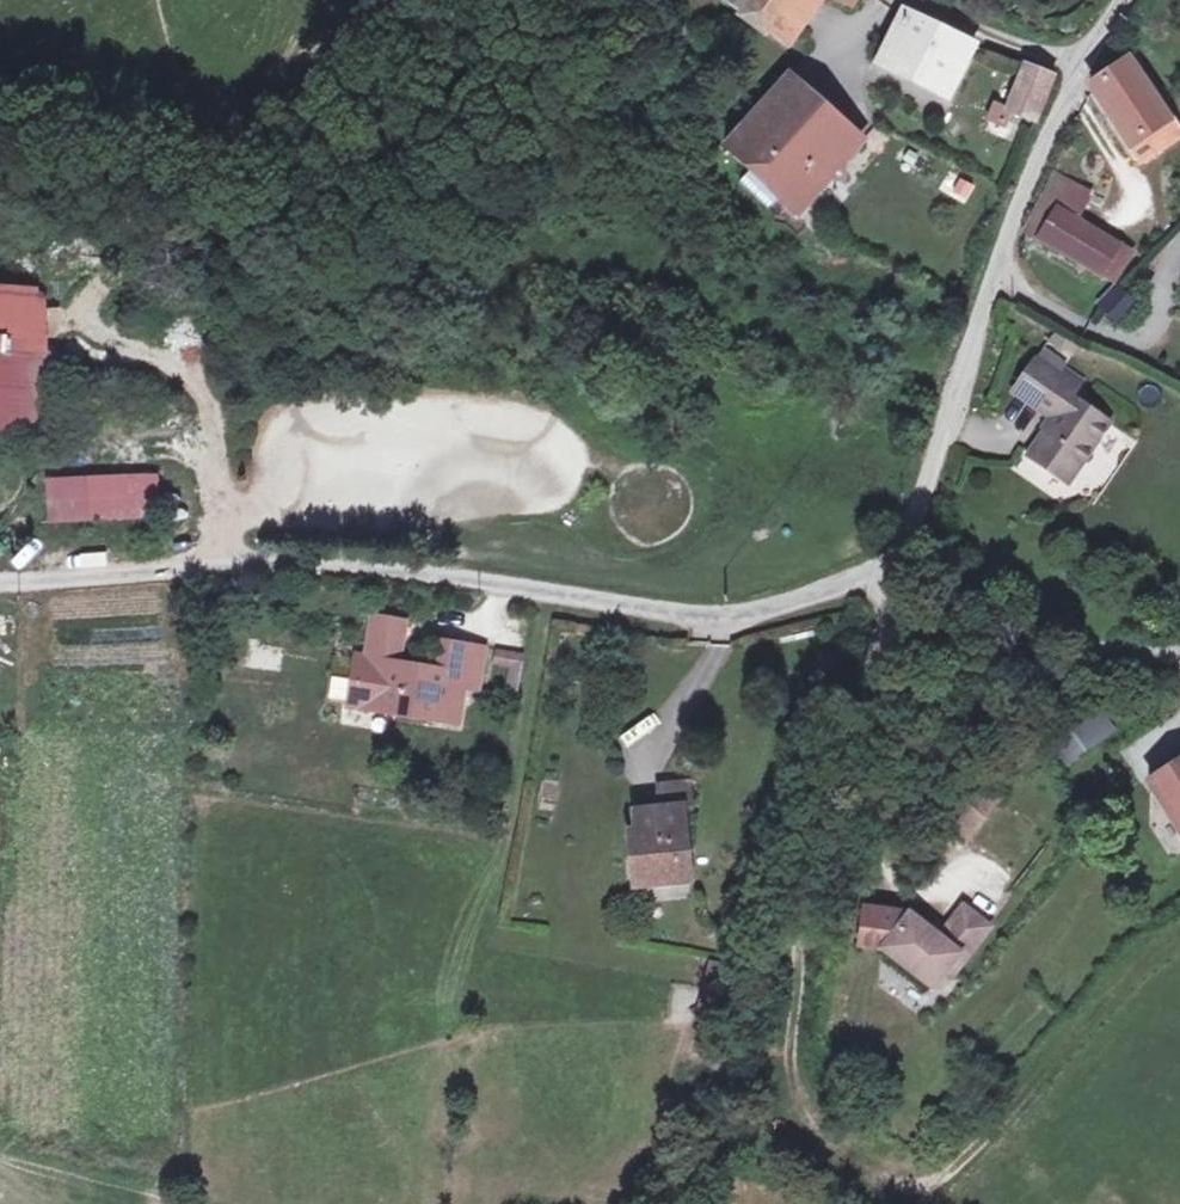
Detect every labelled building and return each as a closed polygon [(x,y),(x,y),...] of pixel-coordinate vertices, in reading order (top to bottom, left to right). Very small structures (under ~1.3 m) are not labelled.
[(723,0),(754,23),(785,46),(802,24),(769,0),(723,0)] [(802,24),(819,0),(769,0),(802,24)] [(903,12),(878,62),(948,96),(973,46),(903,12)] [(1090,86),(1141,161),(1179,136),(1179,132),(1170,115),(1167,116),(1159,105),(1129,59),(1090,86)] [(1025,64),(1008,110),(1009,111),(1035,121),(1053,75),(1025,64)] [(861,143),(789,74),(780,85),(782,87),(827,130),(837,131),(835,144),(849,156),(861,143)] [(780,85),(725,146),(750,170),(740,181),(768,208),(779,197),(797,215),(830,178),(843,180),(846,160),(849,156),(835,144),(837,131),(827,130),(782,87),(780,85)] [(1008,110),(995,105),(990,119),(1004,125),(1009,111),(1008,110)] [(947,174),(939,191),(966,203),(974,185),(947,174)] [(1055,177),(1026,231),(1101,276),(1120,245),(1078,219),(1090,195),(1055,177)] [(1133,252),(1120,245),(1101,276),(1114,284),(1133,252)] [(1116,287),(1100,305),(1120,324),(1136,306),(1116,287)] [(1044,349),(1014,392),(1054,419),(1029,456),(1034,459),(1054,472),(1069,483),(1109,424),(1071,397),(1081,382),(1063,370),(1067,365),(1044,349)] [(1054,472),(1034,459),(1023,476),(1042,490),(1054,472)] [(119,522),(119,539),(154,538),(154,474),(47,475),(47,523),(119,522)] [(373,617),(370,641),(400,646),(403,622),(373,617)] [(371,703),(377,711),(452,723),(458,686),(474,689),(481,648),(443,642),(438,670),(397,664),(400,646),(370,641),(367,658),(358,657),(350,707),(363,709),(371,703)] [(489,683),(516,691),(525,658),(498,651),(489,683)] [(333,677),(349,679),(351,657),(335,655),(333,677)] [(1100,709),(1085,720),(1099,740),(1114,729),(1100,709)] [(1085,720),(1056,741),(1070,761),(1099,740),(1085,720)] [(1179,830),(1179,762),(1149,781),(1179,830)] [(661,787),(663,810),(682,808),(693,807),(691,784),(661,787)] [(981,789),(954,825),(966,835),(994,799),(981,789)] [(689,880),(682,808),(663,810),(635,813),(637,830),(630,830),(633,860),(640,859),(642,884),(689,880)] [(642,884),(640,859),(633,860),(635,885),(642,884)] [(882,948),(883,949),(933,987),(946,971),(952,976),(990,928),(963,907),(939,938),(910,915),(865,907),(859,944),(882,948)]
